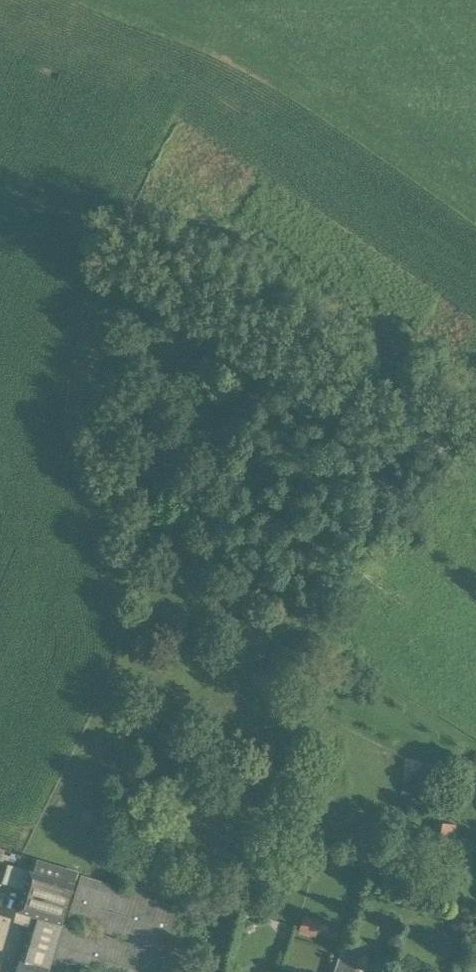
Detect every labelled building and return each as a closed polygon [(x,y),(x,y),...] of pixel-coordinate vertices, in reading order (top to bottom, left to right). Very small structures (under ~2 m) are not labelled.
[(455,845),(458,826),(434,823),(431,842),(455,845)] [(62,923),(76,874),(37,862),(22,911),(34,915),(20,961),(19,960),(16,971),(47,971),(62,923)] [(27,869),(9,865),(8,864),(0,884),(21,890),(27,869)] [(184,890),(132,874),(131,877),(122,875),(117,886),(80,875),(65,921),(165,952),(184,890)] [(315,937),(320,920),(303,915),(298,932),(315,937)] [(51,966),(70,971),(154,971),(160,952),(64,922),(56,949),(51,966)] [(342,953),(340,952),(333,971),(337,971),(342,953)] [(359,958),(342,953),(337,971),(354,971),(359,958)]
